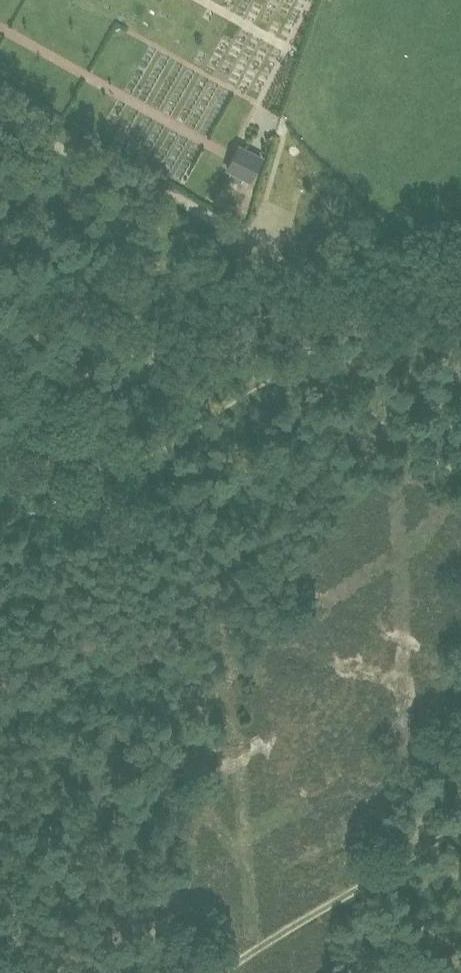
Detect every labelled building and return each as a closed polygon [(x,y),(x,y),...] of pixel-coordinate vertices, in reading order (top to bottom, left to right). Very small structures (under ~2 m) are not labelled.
[(238,144),(225,168),(249,181),(262,157),(238,144)]
